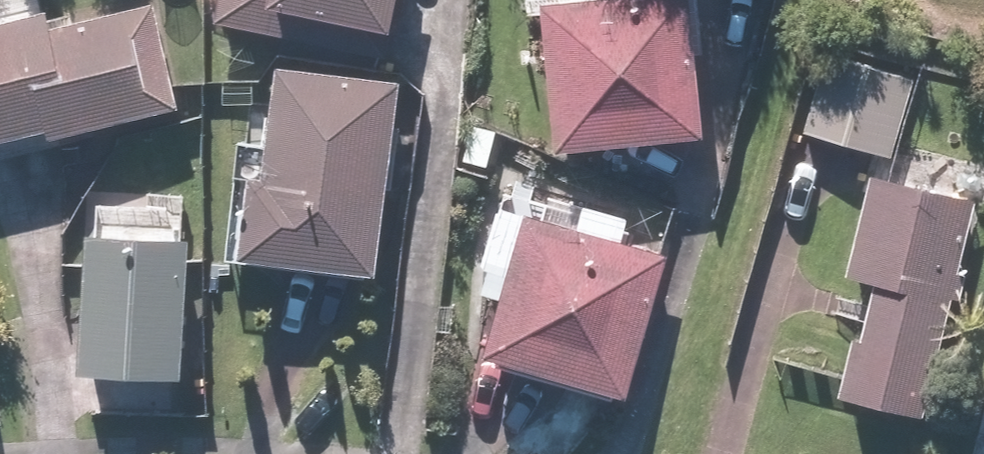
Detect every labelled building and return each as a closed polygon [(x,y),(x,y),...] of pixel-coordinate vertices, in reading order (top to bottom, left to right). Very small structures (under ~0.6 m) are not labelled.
[(32,133),(36,148),(168,113),(142,16),(44,42),(33,0),(0,0),(0,142),(32,133)] [(209,27),(376,58),(386,0),(213,0),(209,27)] [(531,2),(547,159),(687,144),(672,0),(549,0),(531,2)] [(913,85),(812,58),(791,134),(892,161),(913,85)] [(387,92),(268,74),(252,187),(226,183),(214,261),(360,283),(387,92)] [(949,311),(969,209),(861,188),(838,295),(851,298),(829,397),(909,415),(933,307),(949,311)] [(86,246),(75,244),(70,380),(174,384),(180,207),(87,204),(86,246)] [(656,264),(510,220),(469,357),(614,401),(656,264)]
